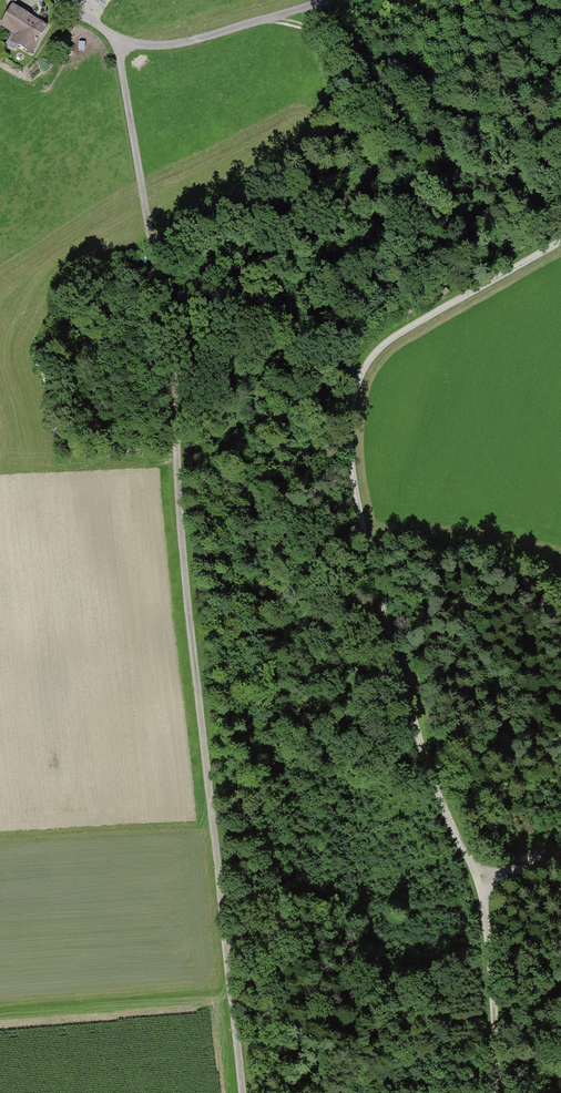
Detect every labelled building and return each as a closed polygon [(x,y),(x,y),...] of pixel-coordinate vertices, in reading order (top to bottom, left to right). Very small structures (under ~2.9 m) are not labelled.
[(7,6),(0,19),(0,35),(30,53),(45,27),(7,6)]
